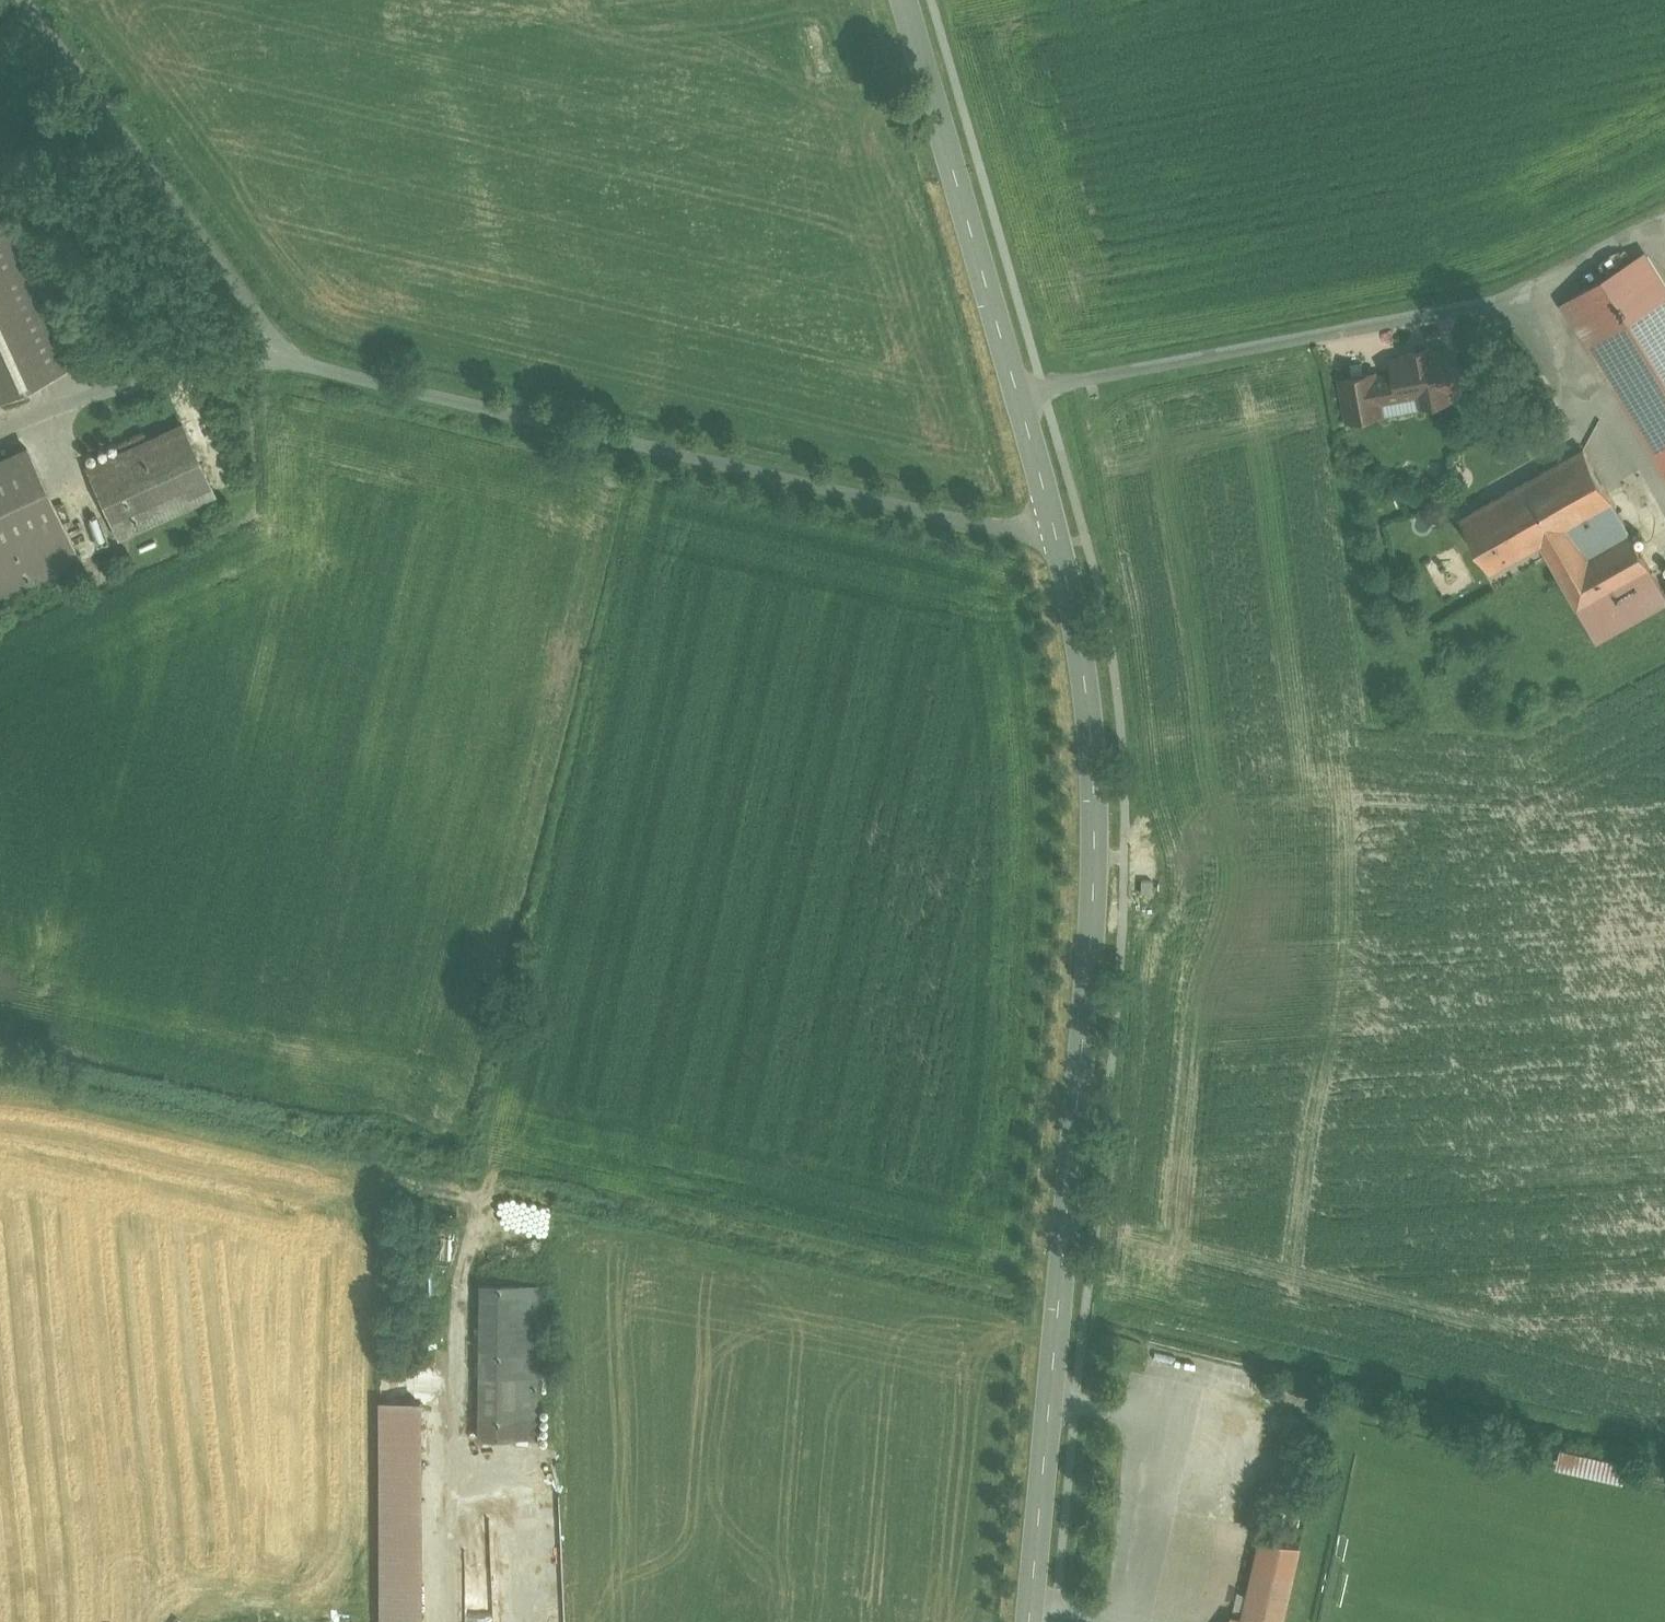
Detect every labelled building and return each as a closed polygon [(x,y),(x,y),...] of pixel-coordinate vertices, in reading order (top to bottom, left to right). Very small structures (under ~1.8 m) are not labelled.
[(71,364),(0,208),(0,396),(71,364)] [(1644,254),(1564,303),(1664,468),(1664,287),(1644,254)] [(1433,348),(1407,353),(1408,357),(1394,360),(1397,374),(1375,378),(1379,400),(1420,392),(1422,404),(1448,399),(1446,388),(1457,386),(1450,349),(1434,352),(1433,348)] [(1374,373),(1342,379),(1349,418),(1381,412),(1379,400),(1375,378),(1374,373)] [(1554,399),(1532,412),(1546,437),(1568,423),(1554,399)] [(183,424),(88,467),(119,535),(213,493),(183,424)] [(80,561),(27,447),(25,447),(25,448),(7,456),(5,457),(0,460),(0,598),(80,561)] [(1584,448),(1531,479),(1541,497),(1530,503),(1550,538),(1571,526),(1614,502),(1584,448)] [(1531,479),(1462,517),(1492,570),(1541,543),(1550,538),(1530,503),(1541,497),(1531,479)] [(1614,502),(1571,526),(1589,559),(1632,534),(1614,502)] [(1589,559),(1571,526),(1550,538),(1541,543),(1597,642),(1664,603),(1664,594),(1632,534),(1589,559)] [(538,1285),(480,1284),(479,1437),(536,1438),(538,1285)] [(380,1621),(422,1621),(421,1396),(379,1397),(380,1621)] [(1557,1449),(1555,1469),(1626,1477),(1629,1457),(1557,1449)] [(1242,1619),(1231,1617),(1230,1621),(1281,1621),(1298,1548),(1260,1539),(1242,1619)]
